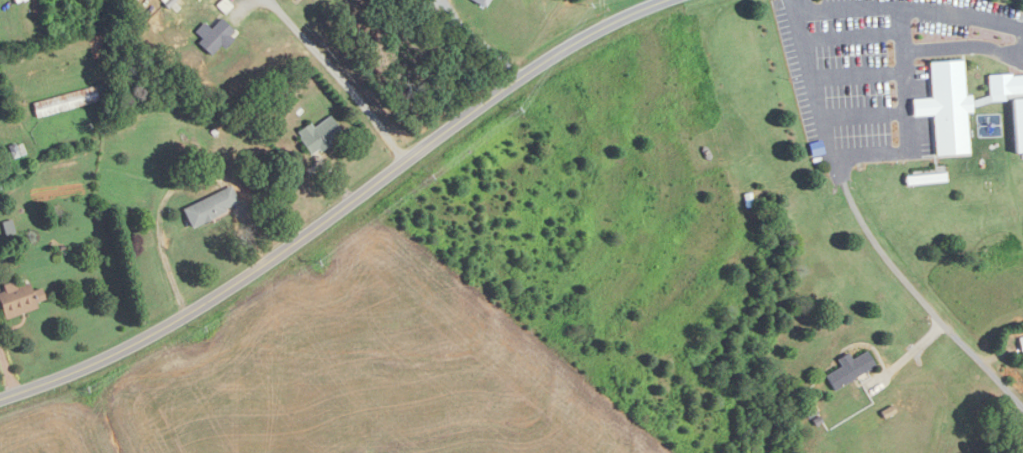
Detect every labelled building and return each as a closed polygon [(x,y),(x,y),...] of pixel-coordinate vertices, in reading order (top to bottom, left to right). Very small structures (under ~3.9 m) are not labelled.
[(474,10),(490,0),(468,0),(474,10)] [(198,43),(212,57),(235,33),(221,18),(211,29),(204,23),(195,32),(202,39),(198,43)] [(964,61),(930,62),(931,98),(912,99),(913,117),(934,116),(935,157),(970,156),(968,104),(1012,102),(1014,155),(1022,155),(1022,74),(988,76),(989,97),(965,97),(964,61)] [(36,117),(99,103),(96,88),(32,102),(36,117)] [(296,132),(311,154),(342,134),(330,116),(313,127),(310,123),(296,132)] [(240,207),(232,188),(183,208),(191,227),(240,207)] [(28,281),(4,288),(5,293),(0,294),(0,306),(4,320),(37,310),(28,281)] [(842,367),(826,376),(834,390),(876,367),(867,351),(852,359),(849,353),(838,359),(842,367)]
